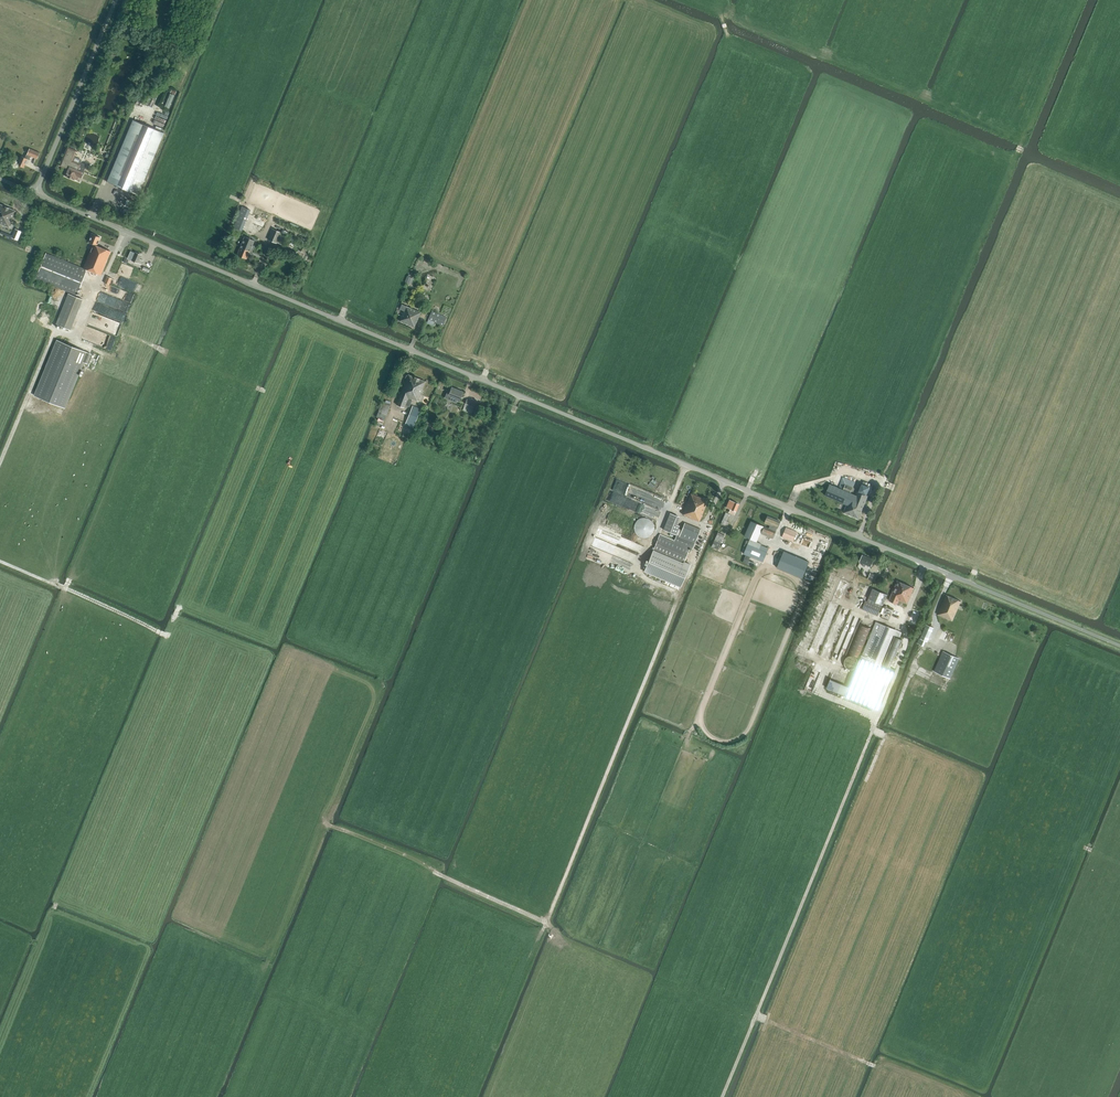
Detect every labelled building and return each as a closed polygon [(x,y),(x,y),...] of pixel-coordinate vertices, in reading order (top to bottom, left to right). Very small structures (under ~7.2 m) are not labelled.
[(170,108),(174,95),(169,93),(165,106),(170,108)] [(138,194),(164,133),(133,120),(107,181),(138,194)] [(91,143),(96,145),(100,136),(95,134),(91,143)] [(83,172),(86,165),(82,163),(81,164),(72,160),(76,150),(68,147),(60,165),(68,169),(65,176),(75,180),(75,179),(77,180),(79,177),(81,178),(84,172),(83,172)] [(25,157),(21,156),(18,165),(24,168),(28,159),(30,160),(31,157),(37,159),(39,154),(29,149),(27,155),(26,155),(25,157)] [(9,227),(16,211),(0,204),(0,223),(9,227)] [(249,214),(240,211),(234,227),(242,230),(249,214)] [(12,238),(18,240),(22,231),(15,229),(12,238)] [(286,235),(283,234),(281,233),(273,229),(268,239),(276,243),(277,242),(282,244),(286,235)] [(46,253),(35,279),(69,292),(77,295),(87,270),(101,275),(111,251),(97,246),(100,237),(92,234),(89,242),(93,244),(83,268),(46,253)] [(247,259),(255,240),(244,236),(237,255),(247,259)] [(136,252),(132,261),(138,263),(142,265),(144,260),(140,259),(141,255),(136,252)] [(104,283),(109,285),(112,278),(107,276),(104,283)] [(405,281),(411,284),(414,278),(407,276),(405,281)] [(68,293),(56,324),(70,329),(83,299),(68,293)] [(421,312),(402,304),(400,309),(404,310),(399,321),(414,327),(421,312)] [(443,326),(446,317),(432,311),(427,323),(432,325),(433,322),(443,326)] [(90,315),(83,335),(115,345),(121,325),(90,315)] [(58,340),(37,390),(35,395),(66,408),(84,362),(87,363),(91,354),(58,340)] [(411,403),(413,399),(418,401),(426,381),(408,374),(408,375),(407,375),(405,378),(407,378),(396,404),(405,408),(407,402),(411,403)] [(456,400),(459,401),(463,392),(452,387),(449,394),(456,398),(456,400)] [(385,419),(386,415),(387,415),(390,405),(390,404),(391,402),(386,400),(385,403),(382,402),(381,406),(377,417),(385,419)] [(474,410),(477,404),(467,400),(464,406),(462,410),(472,414),(474,410)] [(412,409),(406,423),(414,427),(420,412),(412,409)] [(426,423),(433,426),(435,421),(428,418),(426,423)] [(412,431),(408,430),(407,433),(404,432),(401,438),(408,441),(412,431)] [(830,484),(830,485),(825,495),(847,504),(843,512),(858,518),(861,512),(865,513),(866,509),(863,508),(868,495),(867,495),(870,487),(862,483),(858,492),(857,491),(855,495),(851,493),(855,482),(843,477),(838,487),(830,484)] [(659,509),(663,498),(632,486),(627,501),(626,500),(624,506),(643,514),(645,509),(646,510),(647,506),(655,509),(654,513),(656,514),(655,515),(657,516),(660,509),(659,509)] [(686,517),(699,522),(708,500),(691,494),(682,514),(686,516),(686,517)] [(729,500),(726,507),(730,509),(728,513),(734,515),(739,504),(729,500)] [(727,521),(729,514),(725,512),(721,524),(727,526),(729,522),(727,521)] [(670,513),(663,530),(676,535),(676,534),(676,535),(674,540),(660,534),(653,551),(683,564),(684,562),(690,548),(692,549),(701,529),(685,523),(682,530),(678,529),(679,526),(674,524),(677,516),(670,513)] [(764,526),(761,533),(773,538),(776,531),(777,528),(780,521),(768,516),(765,522),(770,525),(769,528),(764,526)] [(654,528),(654,527),(654,525),(654,523),(653,521),(651,520),(650,519),(649,518),(647,517),(645,517),(642,517),(641,518),(639,519),(637,520),(636,522),(635,523),(634,525),(634,527),(634,529),(635,532),(635,533),(637,535),(638,536),(640,537),(641,537),(644,538),(645,538),(647,537),(650,536),(651,535),(652,534),(654,532),(654,530),(654,528)] [(751,520),(745,536),(757,541),(764,526),(751,520)] [(786,527),(782,537),(793,542),(798,543),(800,538),(796,536),(797,532),(786,527)] [(718,549),(724,535),(718,532),(711,547),(718,549)] [(750,539),(744,553),(763,561),(767,552),(769,548),(761,545),(761,543),(750,539)] [(653,551),(644,571),(681,587),(690,565),(684,562),(683,564),(653,551)] [(784,551),(777,567),(793,574),(802,578),(809,561),(784,551)] [(745,558),(743,562),(752,566),(754,562),(749,560),(750,557),(746,555),(744,558),(745,558)] [(863,555),(860,562),(863,563),(862,565),(865,567),(866,564),(871,567),(874,559),(863,555)] [(877,575),(870,573),(868,579),(874,581),(877,575)] [(898,581),(889,600),(898,604),(899,600),(907,604),(914,588),(898,581)] [(865,601),(862,609),(878,616),(882,605),(883,605),(887,594),(873,588),(867,602),(865,601)] [(938,614),(952,621),(961,601),(946,595),(938,614)] [(915,617),(911,615),(909,620),(918,623),(922,611),(917,610),(915,617)] [(902,632),(876,621),(860,658),(886,669),(902,632)] [(860,623),(848,653),(859,658),(871,628),(860,623)] [(921,637),(927,640),(932,627),(927,625),(921,637)] [(952,642),(955,634),(949,632),(947,640),(952,642)] [(922,657),(933,663),(937,656),(926,649),(922,657)] [(950,678),(959,659),(959,658),(943,651),(934,671),(950,678)] [(878,709),(894,672),(886,669),(860,658),(845,696),(878,709)]
